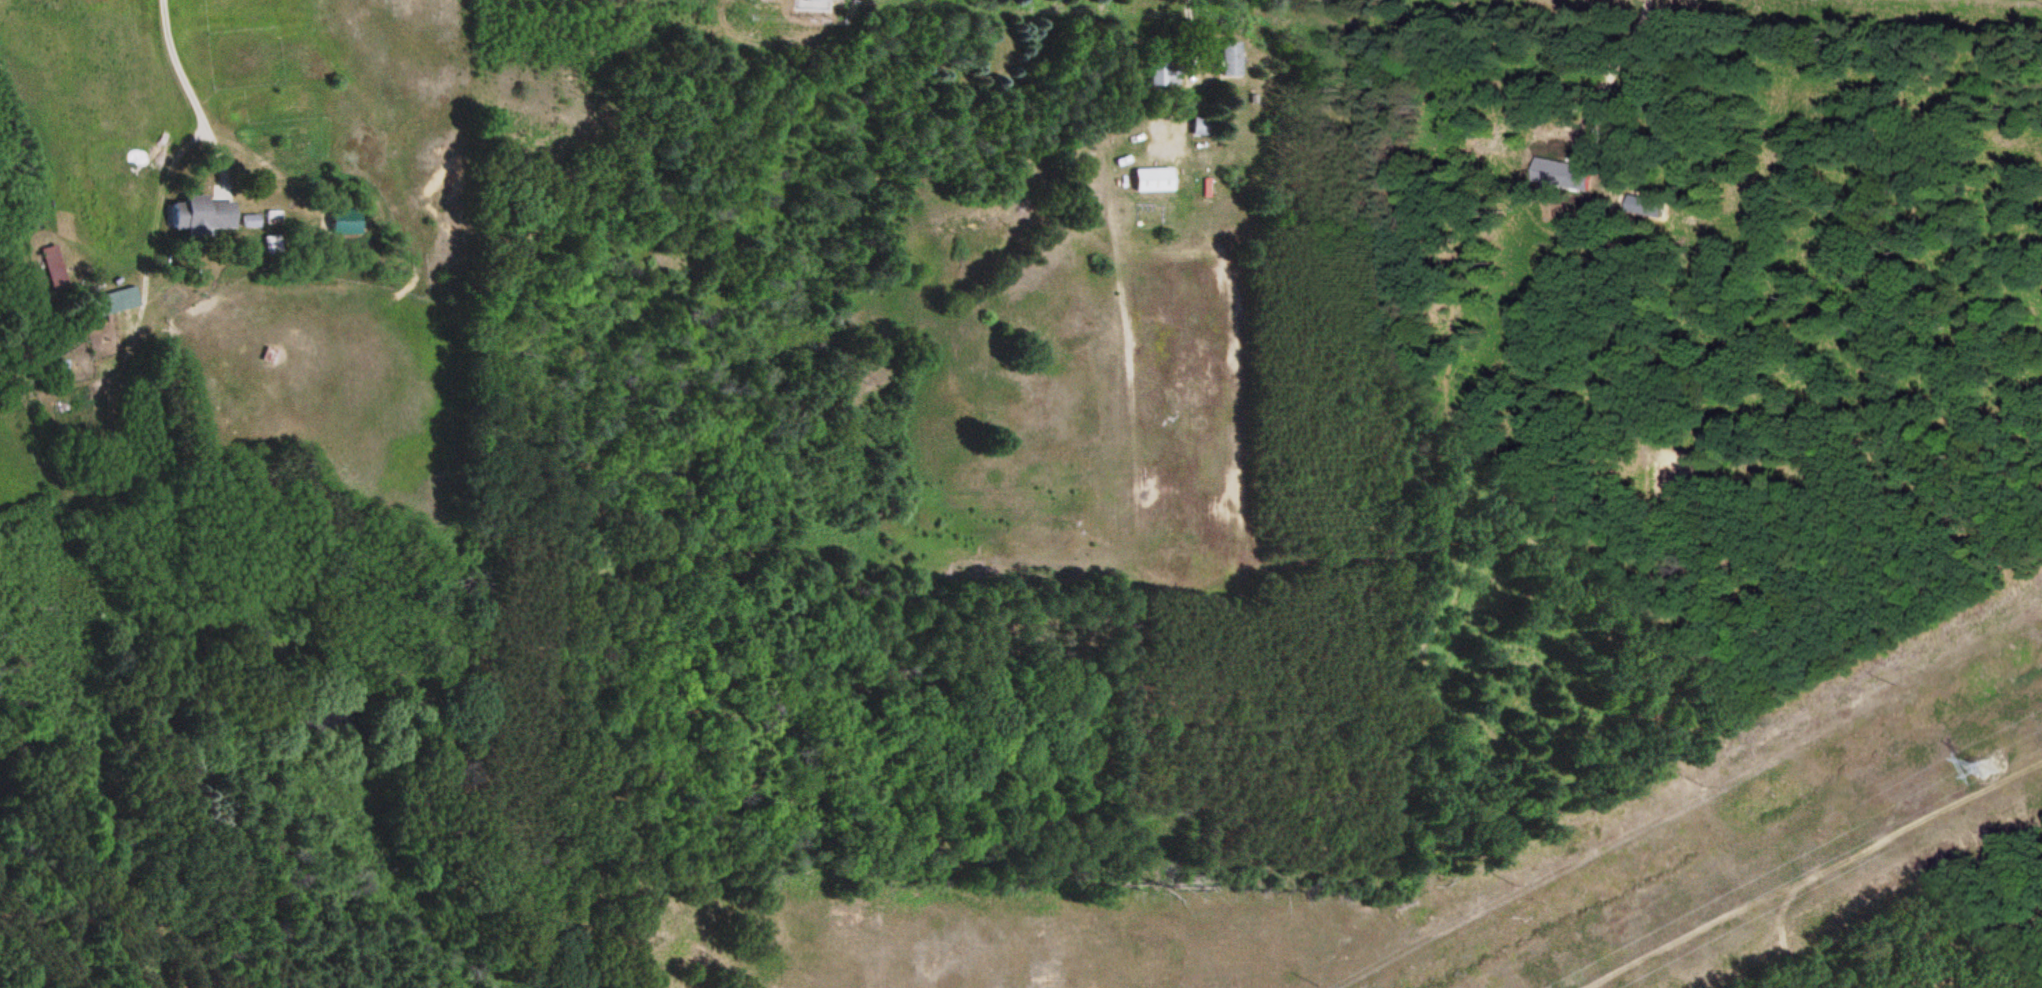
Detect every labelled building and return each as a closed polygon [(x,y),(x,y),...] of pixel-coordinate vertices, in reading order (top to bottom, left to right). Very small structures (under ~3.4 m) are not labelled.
[(1216,77),(1237,77),(1237,43),(1216,43),(1216,77)] [(1143,87),(1179,87),(1179,62),(1143,62),(1143,87)] [(1125,192),(1163,192),(1163,169),(1125,169),(1125,192)] [(167,233),(240,227),(238,202),(230,203),(228,186),(212,188),(212,195),(189,197),(189,203),(165,205),(167,233)] [(260,227),(260,217),(244,217),(244,227),(260,227)] [(265,237),(267,256),(284,254),(282,235),(265,237)] [(68,280),(59,246),(41,250),(50,285),(68,280)]
